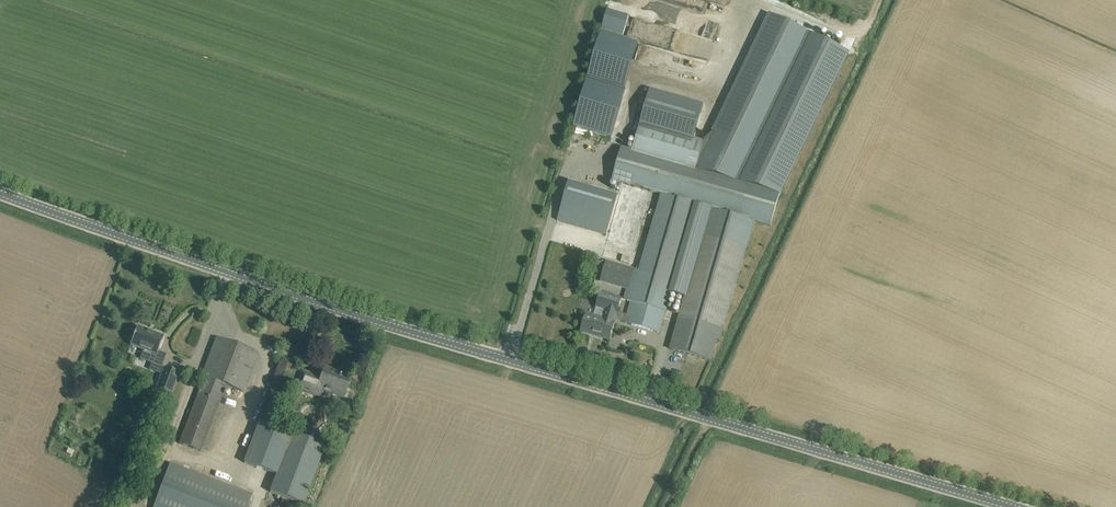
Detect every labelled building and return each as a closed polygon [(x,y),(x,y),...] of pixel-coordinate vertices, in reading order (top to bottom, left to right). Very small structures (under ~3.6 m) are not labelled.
[(607,10),(602,29),(623,36),(628,17),(607,10)] [(704,142),(696,170),(779,194),(849,52),(770,14),(712,133),(704,142)] [(677,50),(710,61),(716,42),(684,31),(677,50)] [(600,32),(573,126),(611,137),(639,43),(619,37),(600,32)] [(622,148),(613,180),(650,191),(663,195),(642,267),(639,267),(637,268),(636,270),(632,269),(627,289),(624,301),(631,303),(625,323),(659,333),(671,294),(697,205),(708,209),(701,234),(703,235),(685,298),(671,349),(711,361),(717,340),(720,341),(754,223),(770,227),(779,194),(696,170),(704,142),(693,139),(703,104),(650,89),(633,151),(622,148)] [(568,182),(557,219),(608,233),(618,197),(568,182)] [(697,205),(671,294),(685,298),(703,235),(701,234),(708,209),(697,205)] [(607,262),(601,281),(627,289),(632,269),(607,262)] [(586,315),(581,332),(609,340),(614,323),(613,323),(616,313),(617,313),(621,299),(601,293),(597,307),(605,310),(602,319),(586,315)] [(131,334),(128,343),(130,344),(129,346),(143,351),(139,359),(152,364),(162,336),(137,326),(133,335),(131,334)] [(203,378),(197,394),(218,402),(225,386),(243,393),(254,364),(258,354),(216,338),(212,349),(201,377),(203,378)] [(179,373),(163,367),(155,390),(171,396),(179,373)] [(310,374),(301,371),(294,388),(311,394),(313,389),(317,391),(318,388),(343,397),(351,377),(340,373),(339,376),(335,375),(336,374),(324,369),(320,381),(309,377),(310,374)] [(276,377),(273,386),(287,391),(291,382),(276,377)] [(260,420),(244,462),(275,475),(269,491),(302,505),(326,447),(274,425),(260,420)] [(152,506),(247,506),(251,495),(169,464),(152,506)]
